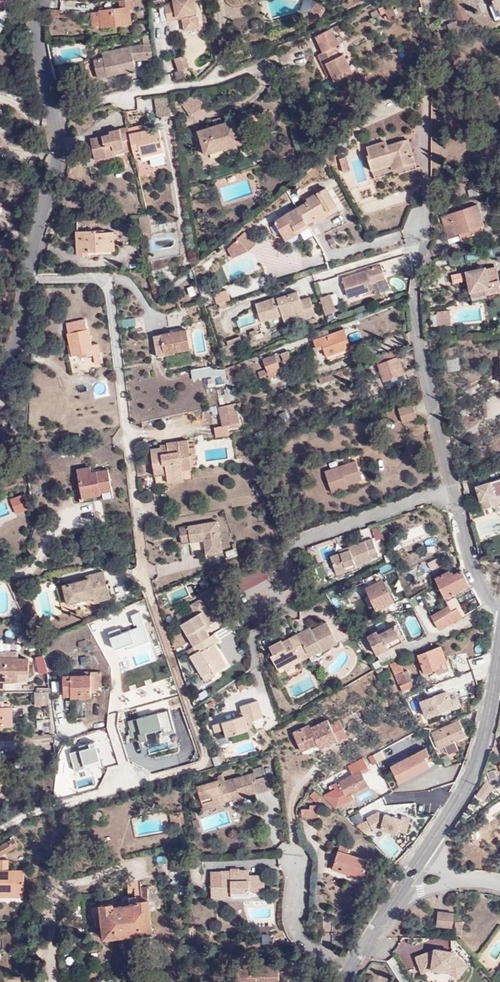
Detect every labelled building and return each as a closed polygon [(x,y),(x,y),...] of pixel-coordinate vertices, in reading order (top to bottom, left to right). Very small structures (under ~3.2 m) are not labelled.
[(4,9),(9,0),(0,0),(0,8),(4,9)] [(122,24),(122,20),(131,20),(130,10),(134,10),(133,0),(127,0),(119,1),(119,7),(102,9),(103,16),(99,16),(101,25),(101,27),(122,24)] [(165,6),(167,21),(168,21),(178,19),(177,17),(181,16),(182,15),(185,17),(185,18),(183,19),(185,31),(200,29),(195,0),(173,0),(174,3),(164,5),(165,6)] [(460,24),(469,19),(460,0),(450,0),(459,19),(460,24)] [(487,0),(495,20),(499,18),(499,0),(488,0),(487,0)] [(303,13),(306,20),(321,15),(324,8),(323,5),(316,1),(311,10),(303,13)] [(396,14),(391,2),(378,8),(381,14),(386,12),(388,18),(396,14)] [(94,27),(101,25),(99,16),(99,12),(92,12),(94,27)] [(450,38),(460,24),(459,19),(446,25),(450,38)] [(337,32),(345,28),(342,22),(334,26),(337,32)] [(334,80),(352,71),(343,53),(339,56),(334,47),(342,43),(339,35),(335,37),(331,28),(315,36),(323,52),(318,54),(328,75),(332,74),(334,80)] [(144,59),(153,57),(151,43),(142,44),(143,51),(144,59)] [(134,60),(144,59),(143,51),(142,44),(131,46),(132,52),(134,60)] [(135,65),(134,60),(132,52),(131,46),(103,53),(104,58),(94,60),(99,78),(108,75),(106,69),(115,67),(116,69),(135,65)] [(175,59),(179,70),(189,67),(184,56),(175,59)] [(106,69),(108,75),(135,69),(135,65),(116,69),(115,67),(106,69)] [(188,114),(203,103),(196,92),(180,102),(188,114)] [(156,117),(171,115),(168,96),(153,98),(156,117)] [(241,142),(234,119),(198,130),(205,153),(241,142)] [(127,127),(132,148),(133,152),(139,150),(141,155),(147,154),(164,150),(158,127),(150,129),(142,130),(141,125),(127,127)] [(127,127),(108,131),(109,134),(89,138),(94,159),(115,154),(114,149),(122,146),(123,150),(132,148),(127,127)] [(393,168),(415,161),(408,138),(387,145),(386,140),(367,146),(370,153),(368,155),(372,169),(391,164),(393,168)] [(164,150),(147,154),(149,159),(165,155),(164,150)] [(343,172),(349,170),(345,157),(339,159),(343,172)] [(417,167),(415,161),(393,168),(391,164),(372,169),(375,177),(393,172),(394,174),(417,167)] [(191,192),(200,189),(198,184),(189,187),(191,192)] [(338,208),(326,187),(316,193),(317,195),(274,221),(285,240),(309,226),(307,223),(313,219),(314,222),(338,208)] [(484,224),(477,203),(441,216),(448,236),(459,233),(461,240),(484,232),(481,225),(484,224)] [(139,217),(141,232),(151,231),(149,216),(139,217)] [(88,251),(114,250),(113,231),(95,232),(95,229),(76,231),(77,255),(88,255),(88,251)] [(238,240),(248,251),(256,243),(245,232),(237,239),(238,240)] [(232,258),(248,251),(238,240),(228,249),(232,258)] [(373,289),(371,282),(386,278),(382,266),(372,269),(372,268),(366,269),(366,271),(343,278),(349,297),(373,289)] [(486,293),(499,290),(499,285),(496,266),(486,268),(486,267),(462,271),(464,280),(467,280),(469,291),(484,288),(486,293)] [(438,267),(428,270),(427,277),(439,276),(438,267)] [(471,296),(486,293),(484,288),(469,291),(471,296)] [(229,300),(231,300),(229,290),(215,294),(218,304),(219,303),(229,300)] [(304,312),(305,318),(315,315),(310,297),(301,300),(298,292),(283,296),(284,299),(278,301),(278,298),(277,297),(256,303),(261,321),(282,314),(283,318),(304,312)] [(331,294),(321,297),(327,314),(336,311),(331,294)] [(229,300),(219,303),(221,310),(231,307),(229,300)] [(437,313),(438,324),(446,324),(446,323),(445,310),(433,310),(434,313),(437,313)] [(285,324),(305,318),(304,312),(283,318),(285,324)] [(86,356),(92,354),(101,352),(99,343),(92,344),(89,328),(87,329),(85,318),(66,322),(72,354),(85,351),(86,356)] [(329,363),(353,354),(344,328),(313,339),(317,348),(323,347),(329,363)] [(161,334),(164,353),(191,348),(187,329),(161,334)] [(164,355),(164,353),(161,334),(153,335),(157,356),(164,355)] [(404,372),(395,349),(375,356),(383,379),(404,372)] [(101,352),(92,354),(94,362),(103,361),(101,352)] [(267,372),(274,369),(280,367),(275,354),(263,359),(267,372)] [(213,365),(191,369),(192,378),(218,374),(219,377),(228,375),(226,370),(225,368),(219,369),(213,365)] [(342,369),(318,378),(321,383),(344,375),(342,369)] [(227,424),(240,421),(235,402),(220,405),(224,425),(227,424)] [(416,417),(412,403),(398,407),(402,421),(416,417)] [(190,454),(190,456),(197,455),(195,443),(188,443),(188,439),(167,442),(167,443),(168,448),(161,449),(161,447),(151,448),(155,476),(167,473),(168,482),(184,479),(183,471),(181,456),(190,454)] [(192,470),(190,456),(190,454),(181,456),(183,471),(192,470)] [(325,470),(332,492),(348,486),(347,483),(361,478),(355,460),(325,470)] [(81,495),(112,489),(108,469),(92,472),(91,467),(77,469),(81,495)] [(482,483),(476,486),(483,508),(495,504),(492,496),(499,493),(499,477),(487,482),(482,483)] [(113,497),(112,489),(81,495),(82,503),(113,497)] [(222,551),(217,522),(178,528),(181,543),(204,540),(207,553),(222,551)] [(349,550),(339,553),(330,557),(336,574),(355,567),(355,565),(371,559),(370,558),(378,556),(372,538),(348,547),(349,550)] [(445,597),(469,584),(461,569),(452,574),(449,570),(435,577),(445,597)] [(93,591),(108,588),(104,570),(88,574),(89,577),(79,579),(63,583),(67,601),(93,595),(94,595),(93,591)] [(494,579),(496,572),(489,571),(487,578),(494,579)] [(392,601),(380,573),(363,579),(377,608),(392,601)] [(110,597),(108,588),(93,591),(94,595),(93,595),(94,600),(110,597)] [(194,645),(209,636),(205,630),(204,627),(209,624),(214,621),(201,598),(191,604),(197,614),(181,623),(194,645)] [(440,629),(461,614),(458,607),(452,611),(448,605),(432,615),(440,629)] [(463,617),(461,614),(440,629),(440,630),(463,617)] [(321,648),(322,651),(335,644),(330,634),(333,633),(327,621),(312,629),(308,631),(306,628),(298,632),(309,654),(321,648)] [(379,633),(377,630),(368,635),(377,653),(403,641),(395,624),(385,630),(379,633)] [(293,663),(309,654),(298,632),(286,639),(288,642),(284,644),(282,641),(281,639),(269,645),(273,652),(270,654),(277,667),(283,664),(291,660),(293,663)] [(217,641),(213,633),(209,636),(194,645),(193,645),(196,651),(190,655),(205,680),(215,674),(213,672),(226,665),(220,654),(217,656),(214,652),(218,651),(213,643),(217,641)] [(193,645),(187,649),(190,655),(196,651),(193,645)] [(434,666),(447,661),(440,646),(418,654),(424,672),(435,669),(434,666)] [(309,654),(312,661),(324,655),(322,651),(321,648),(309,654)] [(47,672),(43,655),(36,656),(40,674),(47,672)] [(26,672),(29,671),(29,658),(14,658),(14,657),(5,657),(0,657),(0,680),(19,680),(18,672),(26,672)] [(294,665),(293,663),(291,660),(283,664),(286,669),(294,665)] [(448,667),(447,661),(434,666),(435,669),(436,672),(448,667)] [(399,685),(412,680),(409,670),(405,671),(404,667),(394,671),(399,685)] [(92,674),(92,689),(99,689),(99,686),(102,686),(102,671),(61,671),(61,681),(64,682),(64,675),(92,674)] [(27,680),(26,672),(18,672),(19,680),(27,680)] [(92,695),(92,689),(92,674),(64,675),(64,682),(64,693),(72,693),(72,695),(92,695)] [(447,690),(418,700),(425,719),(454,709),(447,690)] [(48,691),(35,691),(36,704),(50,705),(48,691)] [(247,722),(264,717),(259,700),(242,705),(244,715),(215,725),(219,739),(250,730),(247,722)] [(13,725),(12,707),(0,707),(0,725),(13,725)] [(53,734),(51,719),(42,719),(43,734),(53,734)] [(338,739),(330,723),(328,719),(311,727),(310,724),(293,732),(302,751),(317,744),(319,748),(338,739)] [(339,719),(330,723),(338,739),(338,740),(347,736),(339,719)] [(454,737),(465,731),(460,720),(457,722),(459,724),(450,728),(449,726),(448,725),(432,732),(440,747),(445,745),(455,740),(454,737)] [(466,735),(465,731),(454,737),(455,740),(466,735)] [(338,740),(338,739),(319,748),(320,751),(339,742),(338,740)] [(459,749),(455,740),(445,745),(450,753),(459,749)] [(398,782),(430,765),(425,756),(429,754),(426,748),(390,767),(398,782)] [(270,789),(263,767),(253,769),(253,773),(234,779),(233,778),(225,781),(223,774),(217,775),(218,781),(197,787),(204,810),(226,804),(225,800),(255,792),(255,793),(270,789)] [(345,797),(357,791),(354,786),(365,780),(360,770),(338,782),(345,797)] [(354,786),(357,791),(368,785),(365,780),(354,786)] [(486,783),(477,795),(485,801),(494,790),(486,783)] [(310,808),(311,818),(319,817),(317,805),(310,805),(310,808)] [(301,818),(311,818),(310,808),(301,809),(301,818)] [(377,811),(366,817),(371,828),(378,826),(397,833),(398,830),(406,834),(411,818),(402,814),(400,818),(377,811)] [(74,828),(85,825),(83,819),(72,821),(74,828)] [(18,845),(14,838),(0,845),(0,855),(18,845)] [(343,869),(363,876),(367,861),(349,854),(350,848),(340,845),(332,869),(342,872),(343,869)] [(24,891),(24,870),(8,870),(8,859),(0,859),(0,896),(4,896),(4,891),(24,891)] [(250,891),(265,890),(264,875),(249,876),(249,868),(230,868),(230,871),(210,871),(211,898),(231,897),(231,895),(231,891),(250,891)] [(362,878),(363,876),(343,869),(342,872),(362,878)] [(100,905),(102,917),(103,925),(104,937),(106,937),(107,940),(115,939),(115,936),(152,932),(147,887),(142,887),(142,894),(129,895),(130,904),(114,906),(114,904),(100,905)] [(439,910),(437,925),(453,926),(454,911),(439,910)] [(455,920),(454,934),(461,935),(462,921),(455,920)] [(432,950),(415,956),(421,974),(433,970),(446,971),(456,979),(469,965),(450,950),(432,947),(432,950)] [(278,964),(249,965),(249,962),(238,962),(238,970),(236,970),(236,981),(278,981),(278,964)]
